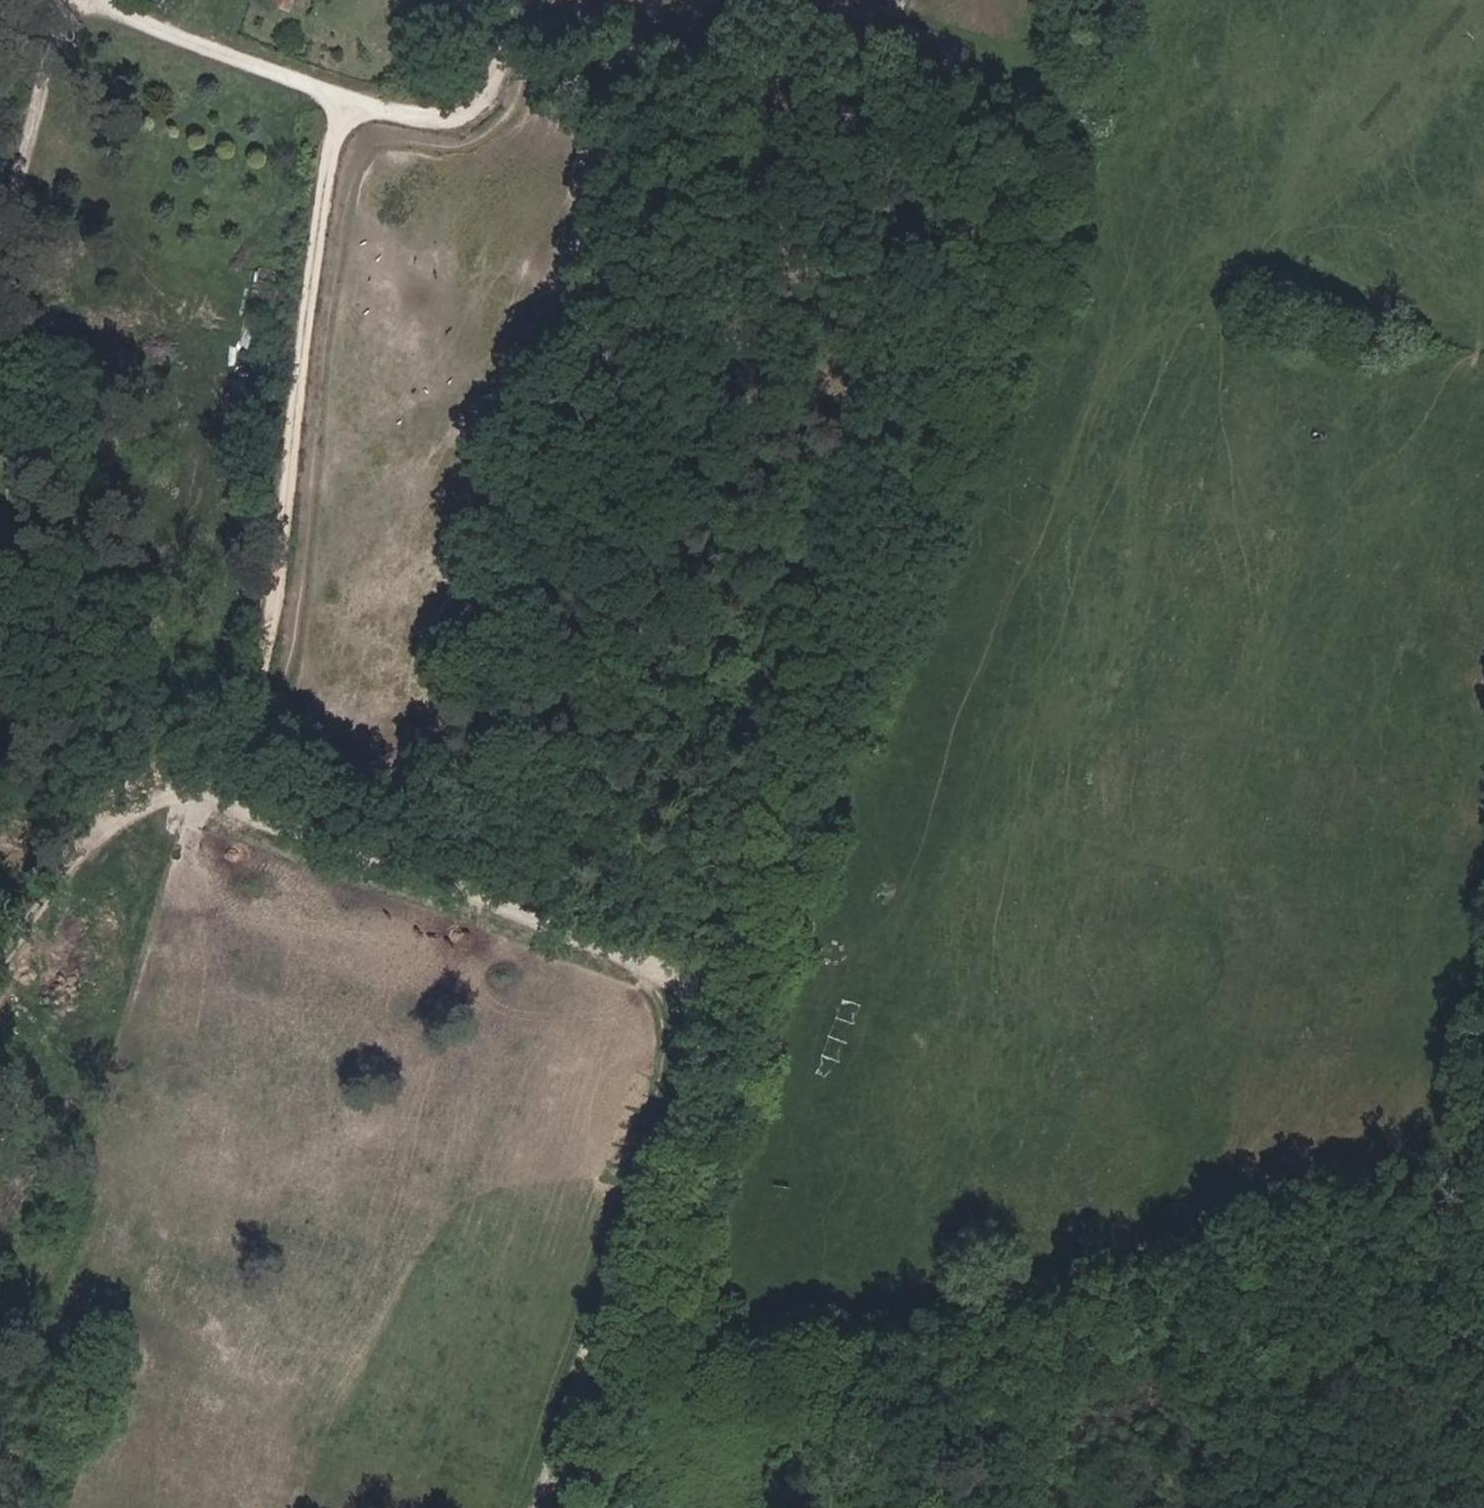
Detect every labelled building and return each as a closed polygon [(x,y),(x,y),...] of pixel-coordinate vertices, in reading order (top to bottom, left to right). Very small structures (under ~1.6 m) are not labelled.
[(295,0),(274,0),(273,3),(291,10),(295,0)]
